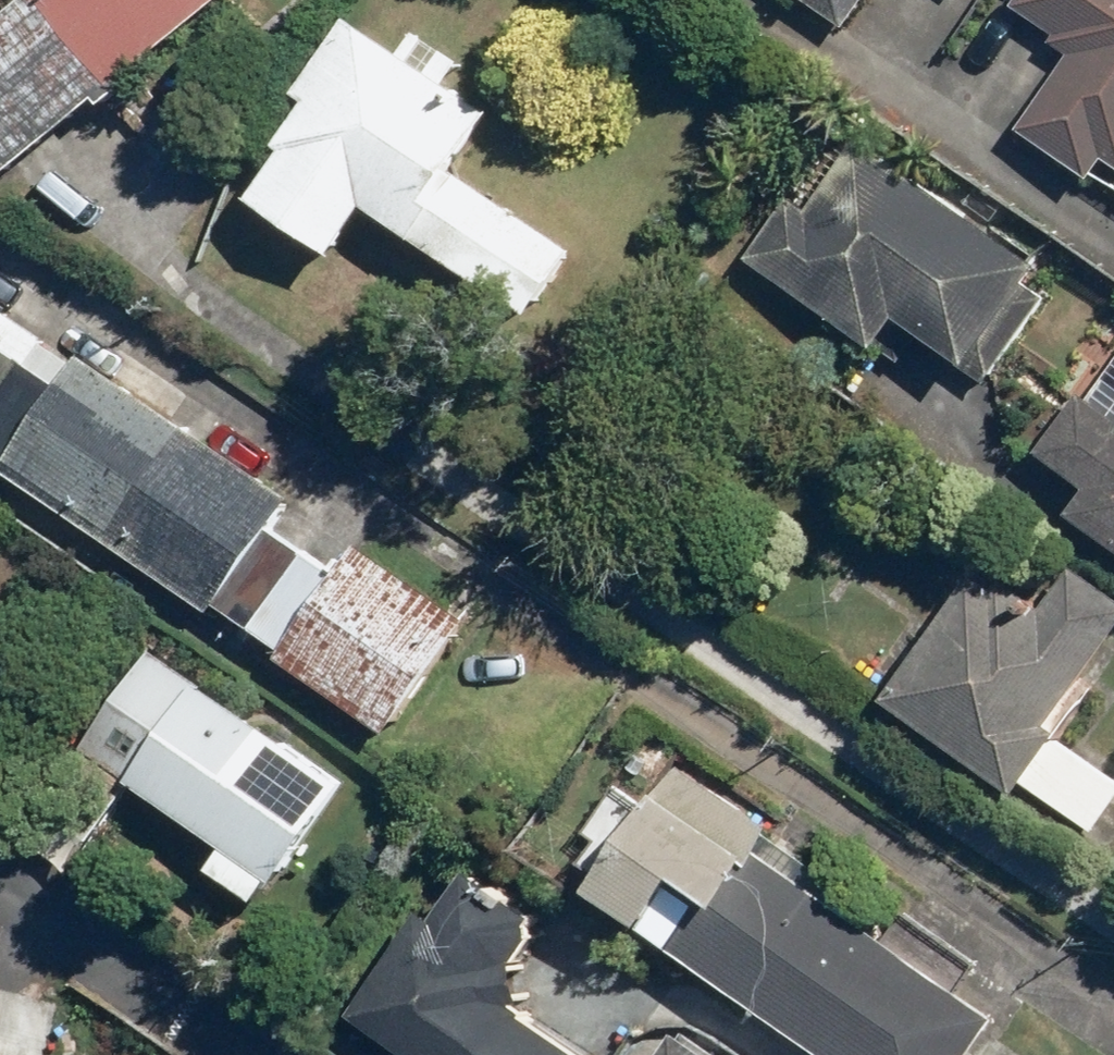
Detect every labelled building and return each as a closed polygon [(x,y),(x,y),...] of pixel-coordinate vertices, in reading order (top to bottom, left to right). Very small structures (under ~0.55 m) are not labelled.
[(0,27),(0,168),(10,180),(225,0),(32,0),(0,27)] [(852,26),(869,0),(812,0),(852,26)] [(1024,129),(1097,177),(1110,157),(1113,159),(1113,0),(1020,0),(1017,6),(1059,34),(1054,41),(1074,55),(1024,129)] [(292,149),(259,198),(344,254),(376,206),(537,310),(577,249),(457,170),(495,112),(451,83),(466,61),(419,30),(404,52),(352,18),(303,94),(314,101),(286,145),(292,149)] [(793,198),(752,258),(884,347),(904,317),(991,376),(1045,296),(1030,286),(1046,262),(862,137),(813,210),(793,198)] [(16,308),(0,297),(0,331),(16,308)] [(13,462),(65,386),(0,342),(0,454),(13,462)] [(8,470),(219,613),(224,605),(275,530),(298,497),(86,354),(65,386),(13,462),(8,470)] [(1075,513),(1113,540),(1113,364),(1091,397),(1084,392),(1043,451),(1094,486),(1075,513)] [(275,530),(224,605),(290,649),(341,574),(275,530)] [(285,656),(398,732),(476,617),(363,541),(341,574),(290,649),(285,656)] [(891,697),(1028,790),(1032,785),(1097,829),(1113,804),(1113,774),(1063,740),(1071,729),(1061,722),(1113,644),(1113,588),(1077,563),(1050,603),(1003,571),(992,588),(973,576),(891,697)] [(46,806),(94,840),(136,780),(231,845),(214,870),(262,903),(280,878),(284,881),(352,783),(155,648),(46,806)] [(840,1054),(980,1054),(1007,1015),(743,837),(758,815),(679,761),(649,806),(617,785),(588,829),(599,837),(583,861),(607,877),(597,891),(840,1054)] [(401,1054),(584,1054),(514,1009),(510,960),(536,921),(460,871),(427,922),(412,912),(343,1017),(401,1054)] [(692,1030),(675,1054),(728,1054),(692,1030)]
